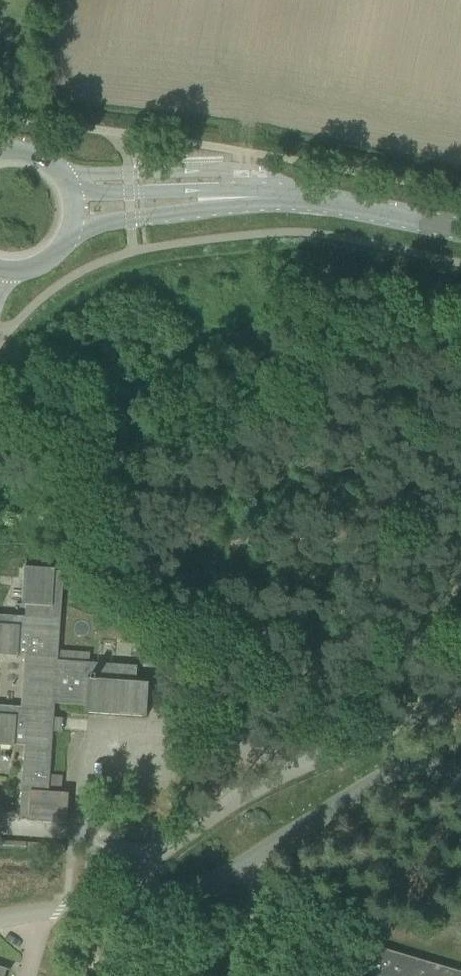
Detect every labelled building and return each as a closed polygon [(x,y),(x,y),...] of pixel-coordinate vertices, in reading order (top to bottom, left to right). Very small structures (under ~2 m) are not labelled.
[(67,823),(69,792),(61,791),(49,791),(50,775),(55,703),(85,705),(85,712),(147,716),(149,681),(136,680),(138,665),(58,659),(64,571),(55,570),(55,567),(25,565),(22,603),(26,604),(25,616),(0,614),(0,654),(19,655),(19,653),(25,654),(21,706),(0,704),(0,744),(15,745),(15,743),(25,744),(20,816),(29,817),(29,820),(67,823)] [(50,775),(49,791),(61,791),(62,776),(50,775)] [(381,947),(378,957),(361,952),(356,969),(379,975),(460,975),(460,971),(381,947)]
